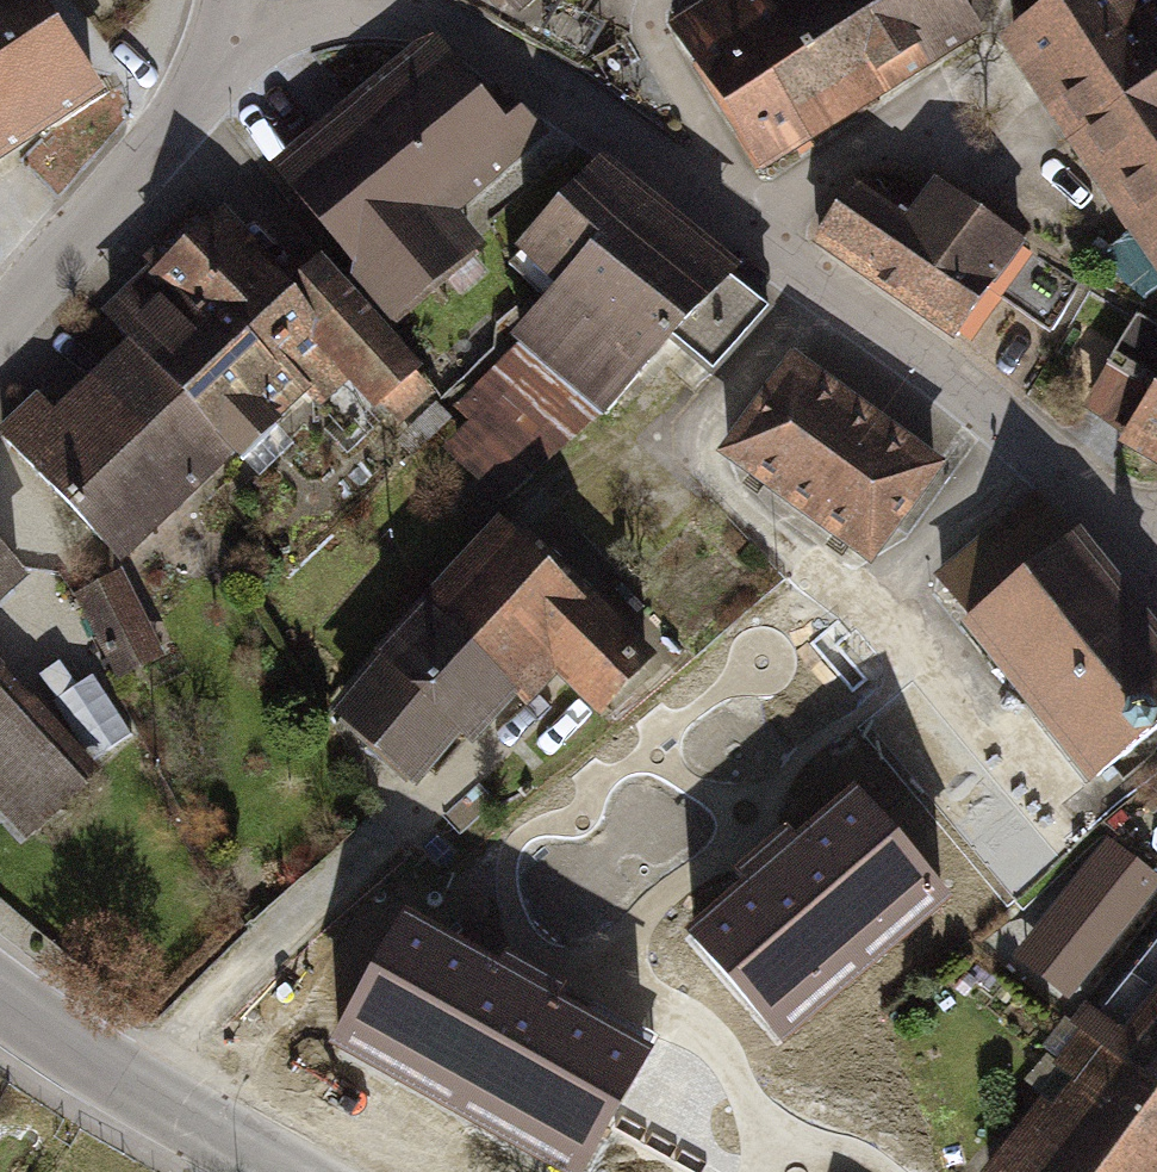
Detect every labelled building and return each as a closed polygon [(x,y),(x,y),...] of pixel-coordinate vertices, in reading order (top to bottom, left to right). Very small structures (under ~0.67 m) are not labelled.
[(97,85),(39,0),(0,0),(0,151),(97,85)] [(509,18),(529,0),(493,0),(509,18)] [(673,17),(756,153),(959,28),(942,0),(701,0),(673,17)] [(1013,37),(1029,60),(1023,65),(1156,257),(1156,10),(1139,22),(1124,0),(1066,0),(1013,37)] [(432,49),(285,173),(366,268),(350,281),(387,325),(472,254),(442,219),(540,137),(504,94),(484,110),(432,49)] [(553,281),(454,390),(533,460),(657,323),(706,366),(762,303),(591,151),(509,242),(553,281)] [(852,192),(819,242),(952,331),(1014,239),(932,185),(904,226),(852,192)] [(35,406),(6,434),(117,551),(226,449),(237,461),(275,425),(267,418),(329,360),(373,407),(412,370),(320,274),(292,300),(215,219),(113,316),(137,342),(51,422),(35,406)] [(1020,247),(995,282),(1055,325),(1080,290),(1020,247)] [(1139,313),(1084,407),(1156,450),(1156,324),(1139,313)] [(790,355),(723,446),(861,548),(928,458),(790,355)] [(503,500),(354,646),(471,766),(621,620),(503,500)] [(940,581),(1099,779),(1156,731),(1156,646),(1038,501),(940,581)] [(10,571),(0,559),(0,580),(10,571)] [(79,592),(119,673),(160,653),(119,572),(79,592)] [(0,676),(0,799),(31,832),(92,776),(0,676)] [(857,787),(686,935),(780,1044),(952,896),(857,787)] [(1116,848),(1024,962),(1063,993),(1155,880),(1116,848)] [(404,906),(330,1038),(569,1171),(580,1171),(652,1045),(404,906)] [(994,1171),(1156,1171),(1156,938),(1083,1032),(1086,1035),(1065,1062),(1091,1082),(1056,1125),(1040,1113),(994,1171)]
